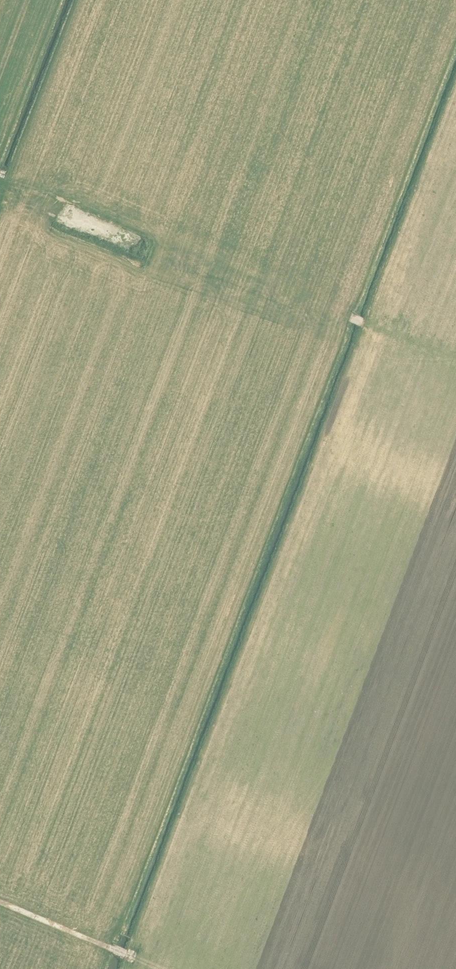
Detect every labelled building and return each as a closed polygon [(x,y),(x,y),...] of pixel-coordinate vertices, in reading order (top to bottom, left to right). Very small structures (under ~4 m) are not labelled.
[(356,308),(352,316),(364,322),(368,314),(356,308)]
